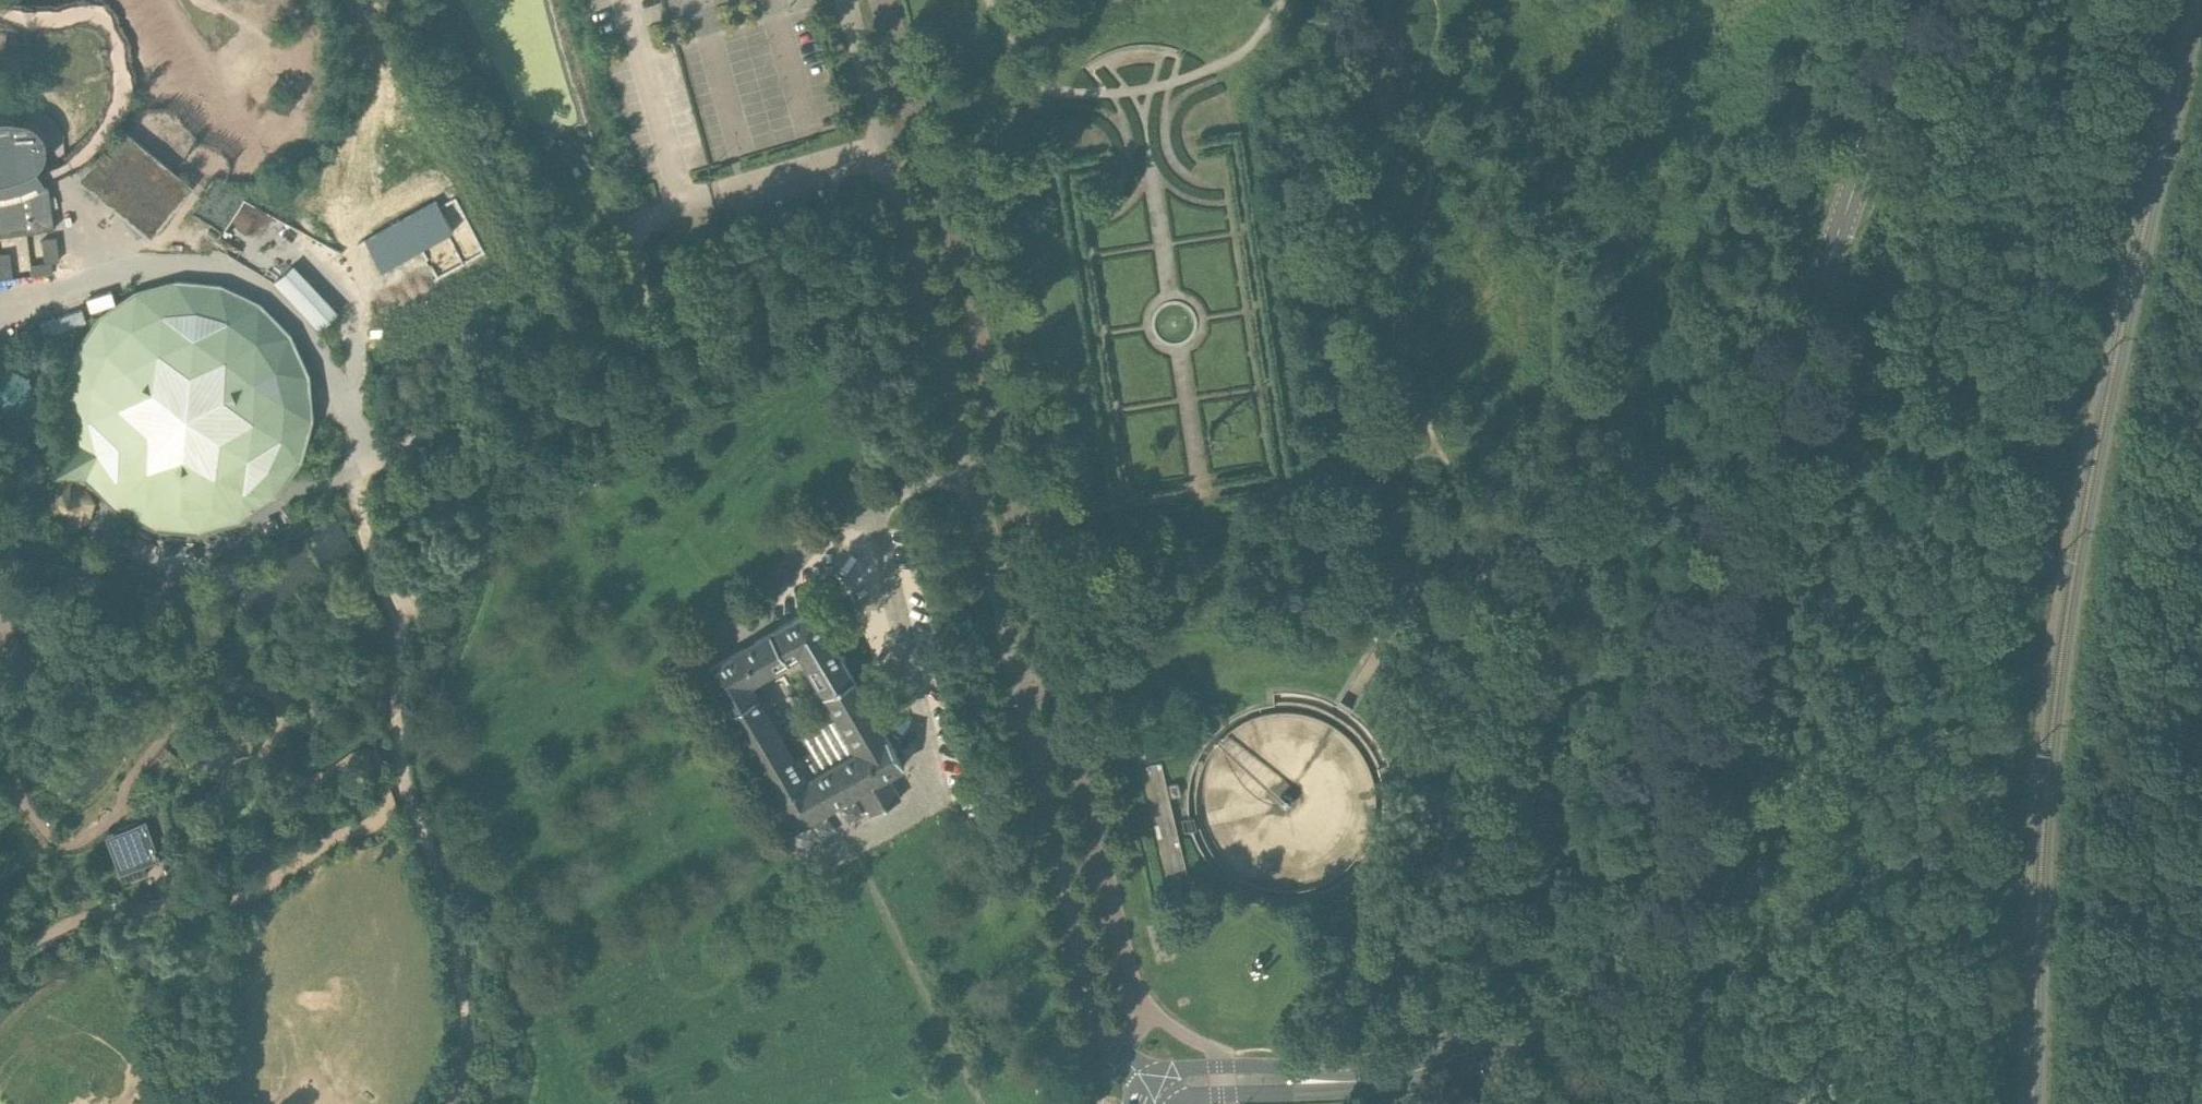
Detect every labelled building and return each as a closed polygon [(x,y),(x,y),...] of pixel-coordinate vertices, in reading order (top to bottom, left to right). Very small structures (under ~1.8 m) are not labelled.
[(51,226),(45,184),(42,181),(32,166),(38,161),(42,153),(43,145),(42,138),(40,132),(36,127),(29,123),(20,121),(11,120),(4,120),(0,120),(0,232),(51,226)] [(152,236),(192,186),(122,129),(82,179),(152,236)] [(418,249),(402,217),(330,255),(346,286),(418,249)] [(34,261),(48,260),(46,232),(33,232),(34,261)] [(48,235),(49,259),(64,258),(63,234),(48,235)] [(303,260),(281,279),(324,330),(346,311),(303,260)] [(315,405),(315,396),(314,388),(313,380),(312,372),(310,364),(307,356),(304,348),(301,341),(297,334),(292,327),(287,320),(282,314),(277,308),(271,302),(264,297),(258,292),(251,287),(244,283),(236,280),(228,277),(221,274),(213,272),(205,271),(196,270),(188,269),(180,269),(172,270),(164,271),(156,272),(148,274),(140,277),(132,280),(125,283),(117,287),(110,291),(104,296),(97,301),(91,307),(86,313),(80,319),(76,326),(71,333),(67,340),(64,348),(61,355),(58,363),(56,371),(54,379),(53,387),(53,395),(53,404),(53,412),(54,420),(56,428),(58,436),(60,444),(63,452),(67,459),(71,466),(75,473),(80,480),(85,486),(91,492),(97,498),(103,503),(110,508),(117,512),(124,517),(131,520),(139,523),(147,526),(155,528),(163,529),(171,530),(179,531),(187,531),(196,530),(204,529),(212,528),(220,526),(228,523),(235,520),(243,517),(250,513),(257,509),(264,504),(270,498),(276,493),(282,487),(287,481),(292,474),(296,467),(300,460),(304,452),(307,445),(309,437),(311,429),(313,421),(314,413),(315,405)] [(3,425),(12,425),(20,422),(27,416),(32,409),(34,401),(33,392),(30,384),(25,378),(17,373),(9,371),(0,372),(0,424),(3,425)] [(794,828),(859,790),(873,814),(900,799),(886,774),(904,764),(812,608),(703,671),(794,828)] [(0,651),(0,652),(17,664),(22,657),(4,645),(0,651)] [(177,866),(159,817),(124,831),(118,833),(137,882),(156,874),(177,866)]
